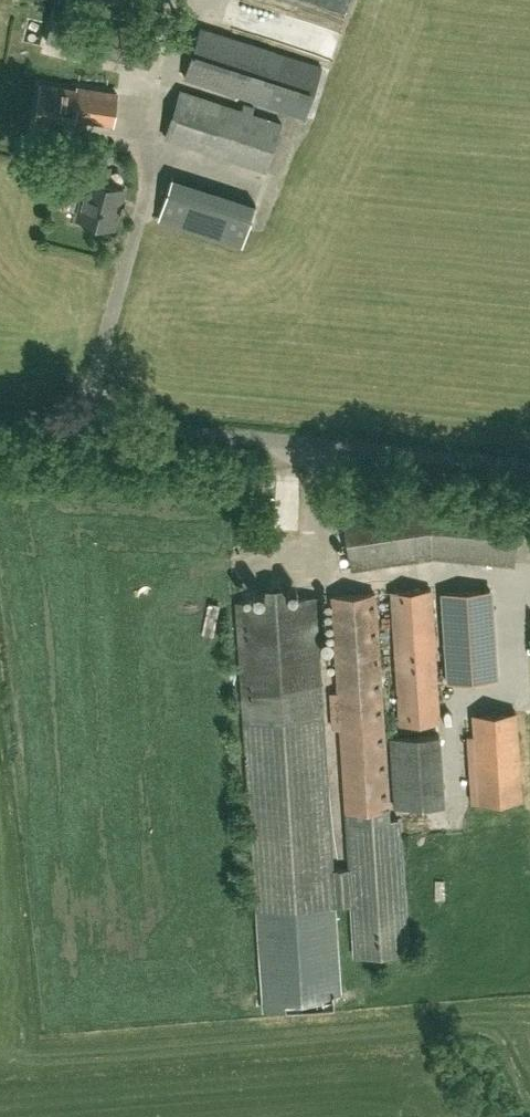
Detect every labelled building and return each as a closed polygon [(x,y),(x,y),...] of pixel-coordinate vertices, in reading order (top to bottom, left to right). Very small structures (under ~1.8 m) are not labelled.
[(156,36),(91,20),(53,11),(45,41),(149,66),(156,36)] [(185,77),(305,116),(321,65),(201,26),(185,77)] [(75,128),(77,118),(115,125),(120,96),(80,89),(80,91),(41,84),(37,122),(75,128)] [(242,109),(180,90),(165,137),(267,170),(282,122),(252,113),(254,106),(244,103),(242,109)] [(115,224),(123,185),(105,181),(109,164),(92,161),(80,217),(115,224)] [(164,166),(150,210),(235,237),(249,193),(164,166)] [(431,493),(342,506),(351,567),(432,556),(513,563),(518,516),(529,518),(529,502),(527,501),(527,498),(519,498),(519,501),(431,493)] [(267,600),(237,602),(264,1011),(336,1006),(335,992),(342,992),(336,906),(353,905),(357,957),(408,953),(399,818),(355,821),(355,811),(389,808),(375,592),(334,595),(340,692),(332,693),(334,728),(342,728),(351,868),(334,869),(316,597),(285,599),(285,586),(266,587),(267,600)] [(440,720),(431,588),(391,591),(400,723),(440,720)] [(449,680),(496,677),(490,589),(442,592),(449,680)] [(471,802),(523,798),(517,711),(473,714),(474,731),(467,732),(471,802)]
